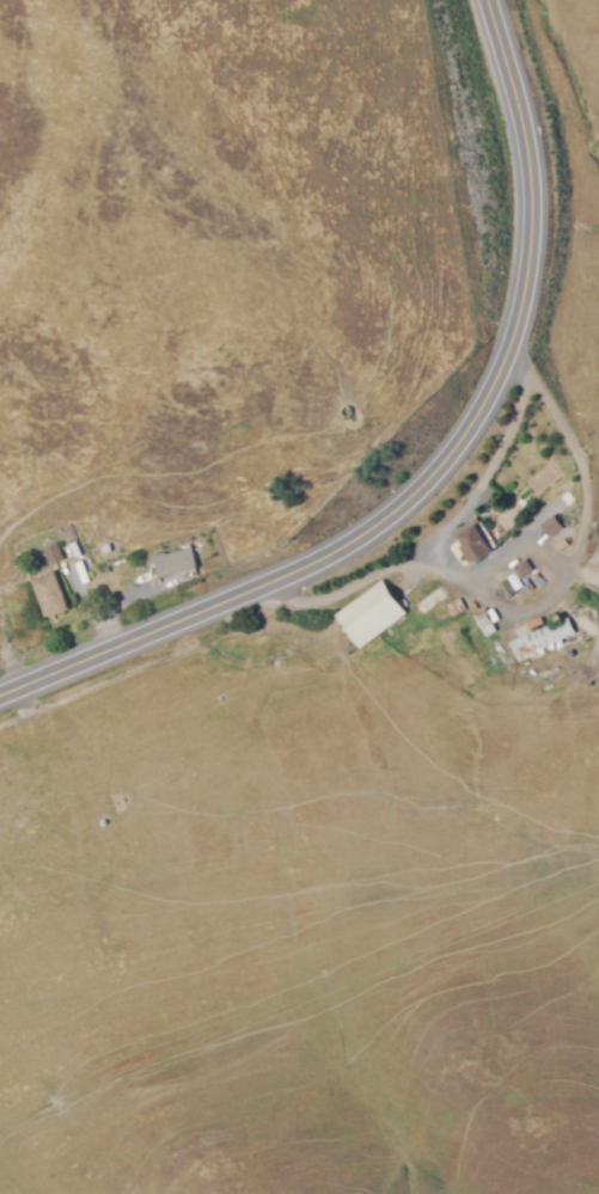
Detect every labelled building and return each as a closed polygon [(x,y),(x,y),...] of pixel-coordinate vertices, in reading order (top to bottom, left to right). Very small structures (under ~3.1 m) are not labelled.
[(550,539),(542,526),(556,516),(564,529),(550,539)] [(471,565),(460,549),(464,546),(458,538),(475,526),(491,552),(471,565)] [(49,567),(42,550),(57,544),(65,561),(49,567)] [(171,577),(164,557),(191,549),(198,569),(171,577)] [(519,581),(513,571),(527,561),(534,571),(519,581)] [(48,619),(32,582),(55,572),(69,610),(48,619)] [(508,601),(497,587),(508,580),(518,594),(508,601)] [(361,649),(336,617),(383,582),(408,614),(361,649)] [(454,618),(448,607),(462,600),(467,611),(454,618)] [(487,638),(476,616),(487,610),(497,632),(487,638)] [(519,663),(511,643),(570,619),(577,636),(534,653),(536,656),(519,663)]
